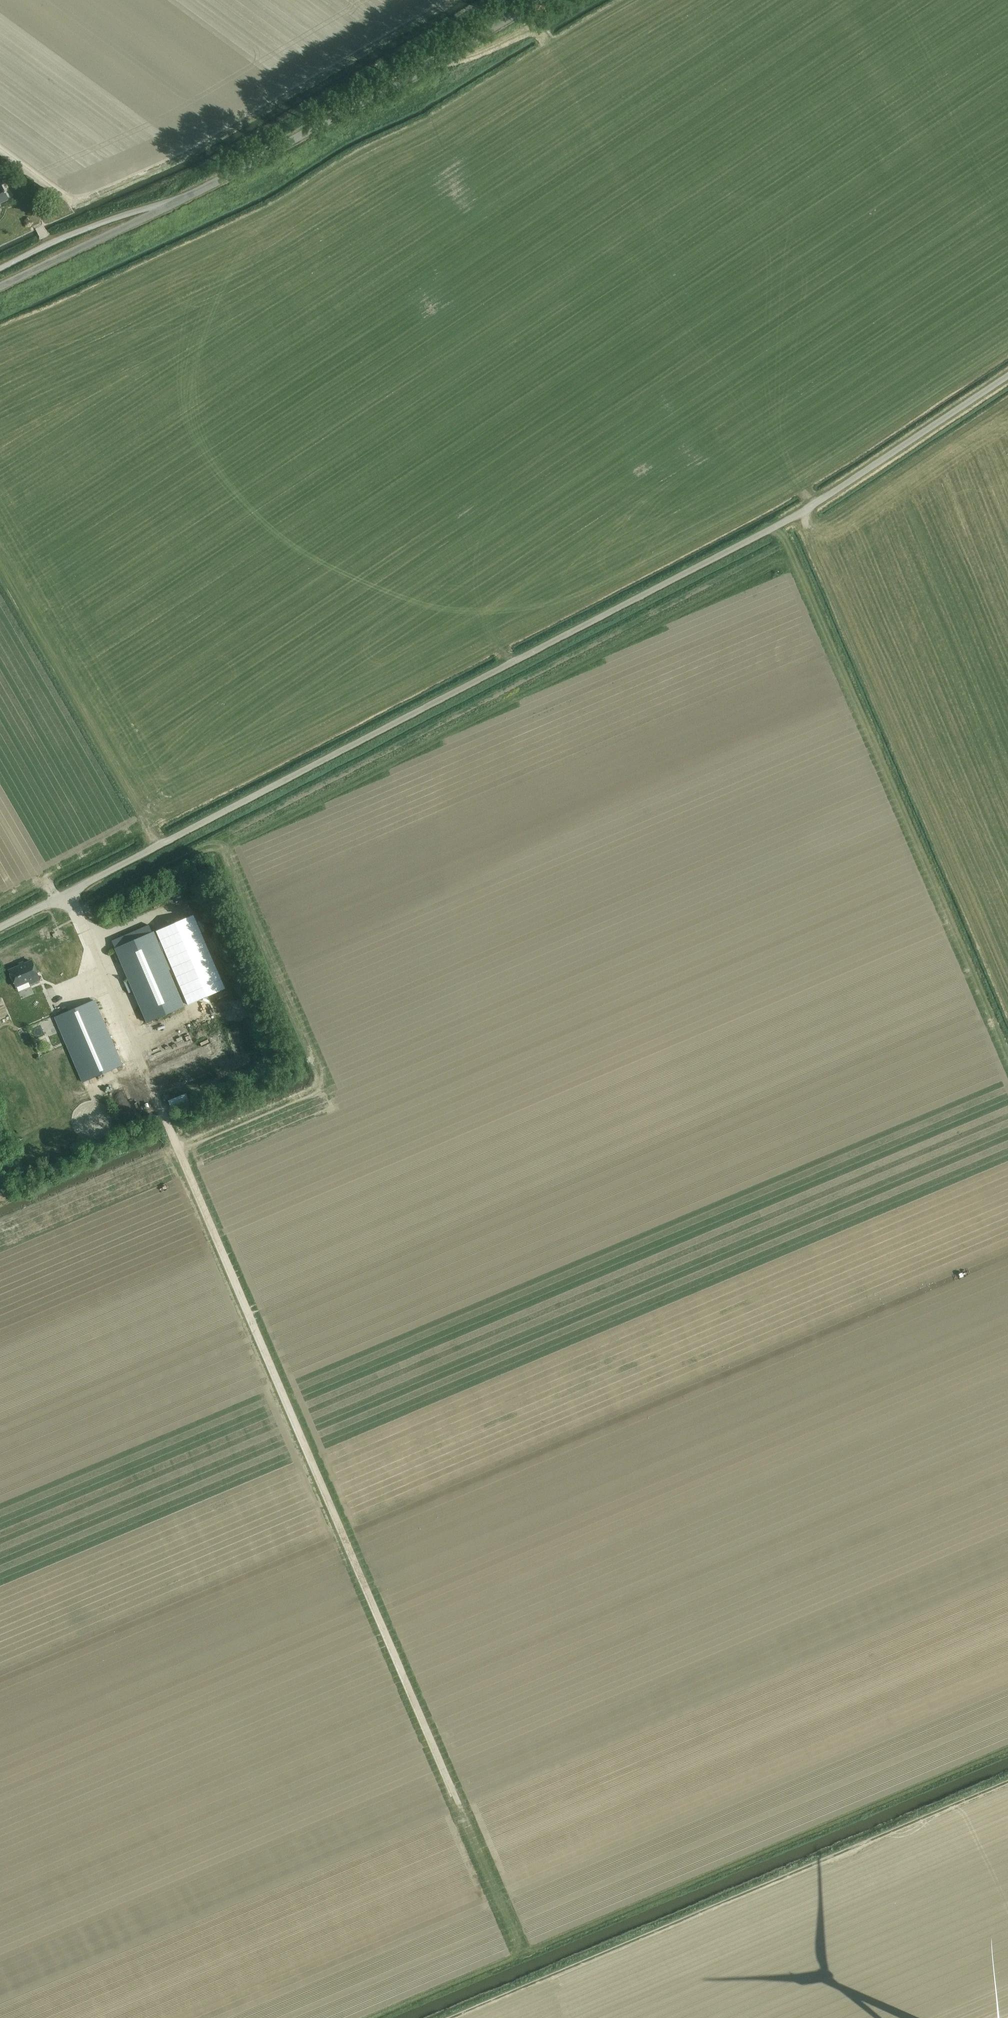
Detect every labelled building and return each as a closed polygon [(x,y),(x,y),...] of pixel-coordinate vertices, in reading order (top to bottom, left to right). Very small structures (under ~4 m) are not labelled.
[(148,925),(112,941),(115,948),(151,932),(148,925)] [(147,1022),(184,1007),(151,932),(115,948),(147,1022)] [(30,984),(39,980),(31,961),(9,971),(16,987),(29,981),(30,984)] [(83,1082),(122,1065),(94,1000),(55,1017),(83,1082)]
